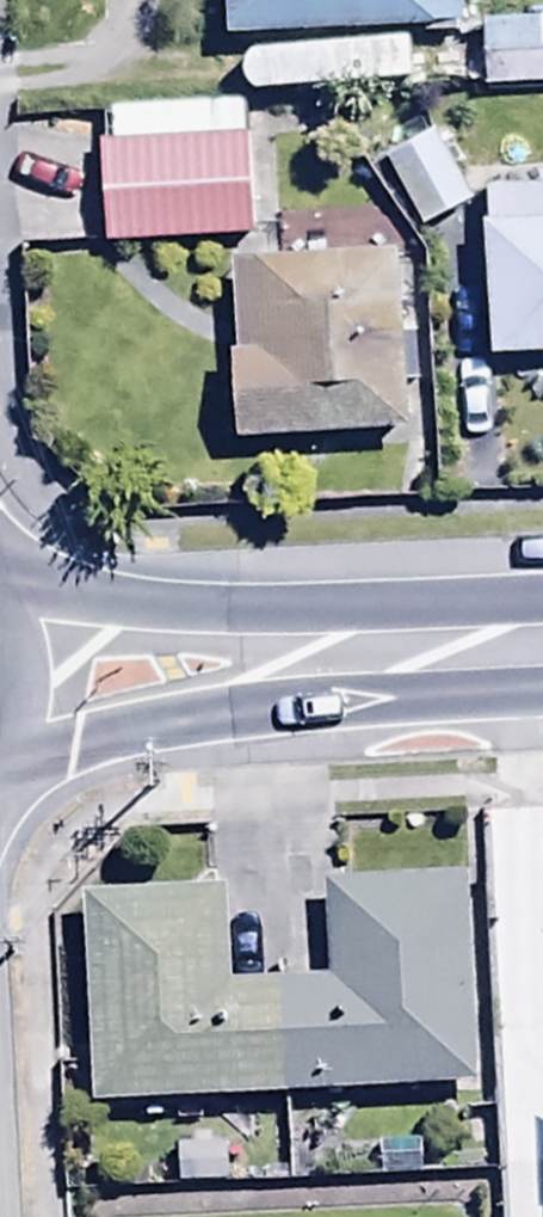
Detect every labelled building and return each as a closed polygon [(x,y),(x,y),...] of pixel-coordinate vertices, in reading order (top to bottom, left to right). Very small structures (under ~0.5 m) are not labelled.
[(231,44),(461,32),(460,0),(229,0),(231,44)] [(485,92),(542,91),(542,22),(484,22),(485,92)] [(99,112),(107,251),(252,244),(249,194),(266,193),(263,139),(236,140),(234,105),(99,112)] [(438,139),(386,166),(422,236),(475,209),(438,139)] [(484,194),(490,364),(542,362),(542,176),(503,178),(503,194),(484,194)] [(230,268),(238,444),(412,436),(410,391),(425,391),(422,331),(401,332),(398,261),(230,268)] [(91,899),(92,1114),(482,1096),(471,877),(331,884),(335,983),(238,988),(234,893),(91,899)]
